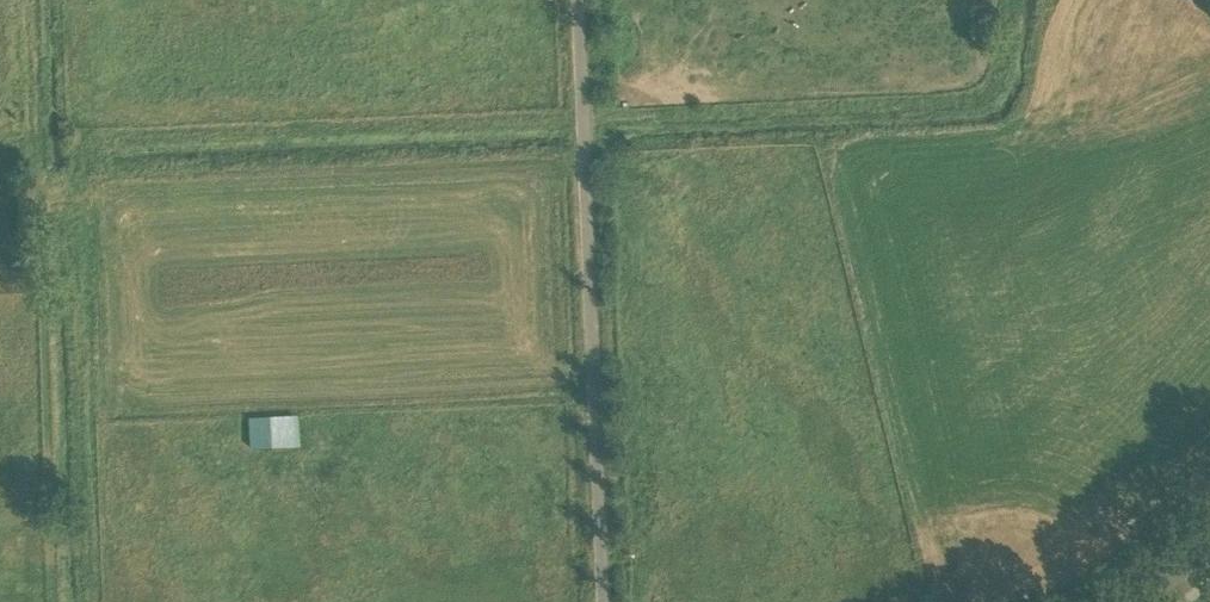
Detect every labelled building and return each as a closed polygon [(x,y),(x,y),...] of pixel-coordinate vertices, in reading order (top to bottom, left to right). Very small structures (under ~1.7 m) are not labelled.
[(300,443),(299,415),(235,418),(236,446),(300,443)]
